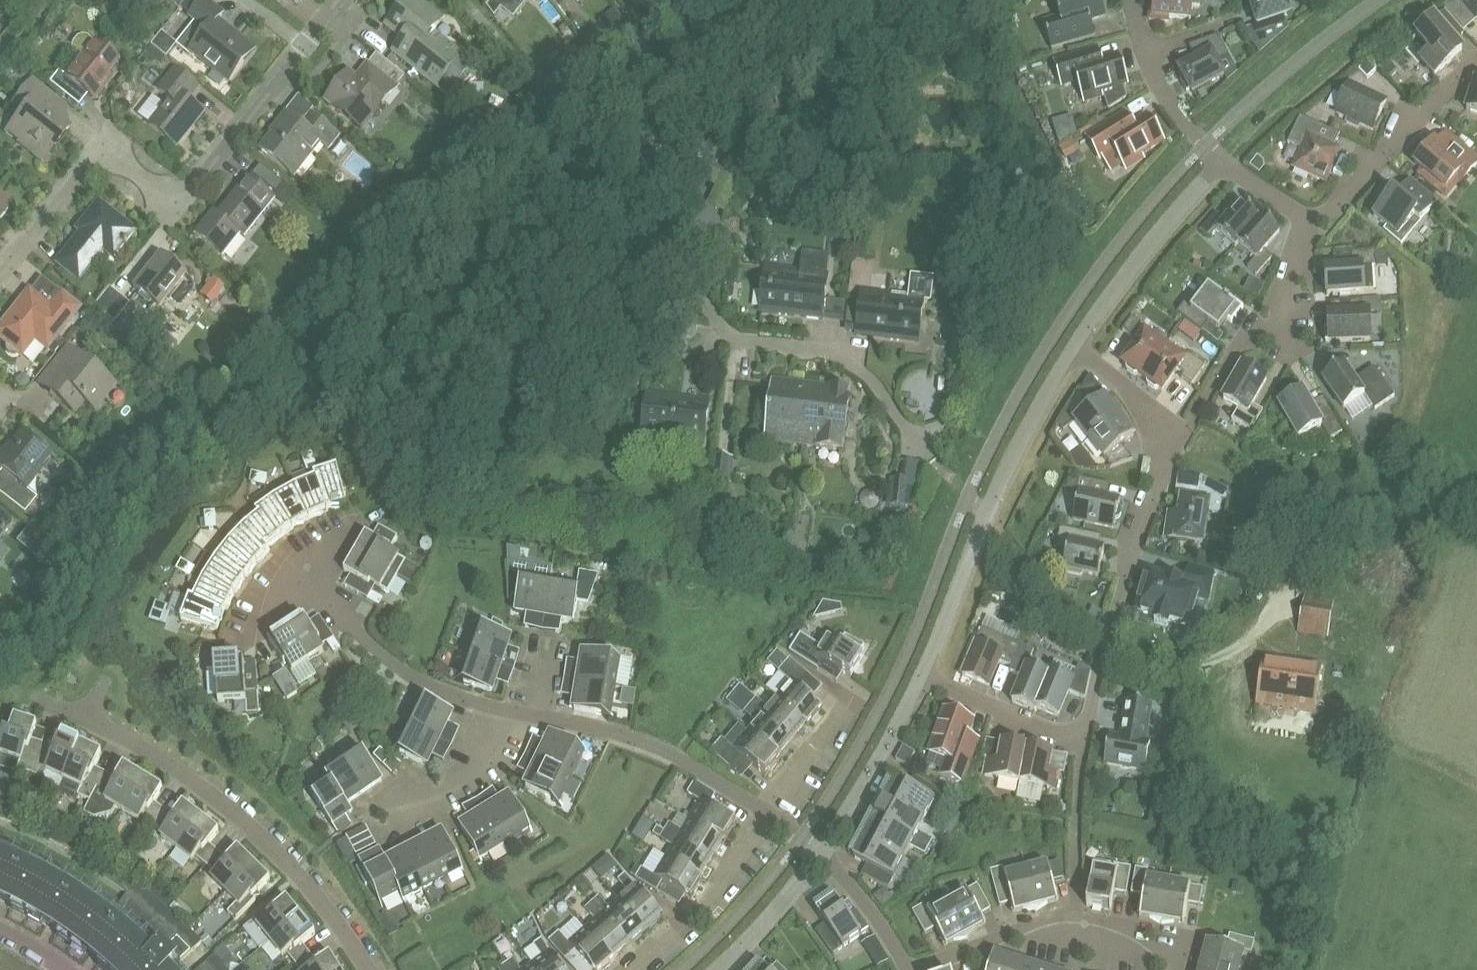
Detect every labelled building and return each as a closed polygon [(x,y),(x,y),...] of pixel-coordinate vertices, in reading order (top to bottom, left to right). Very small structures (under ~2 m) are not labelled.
[(191,0),(166,0),(181,13),(191,0)] [(186,33),(199,43),(189,56),(194,60),(196,56),(229,82),(244,63),(243,62),(253,50),(218,22),(223,15),(204,0),(189,18),(194,23),(186,33)] [(443,20),(418,0),(407,0),(386,26),(403,40),(394,52),(448,95),(473,64),(442,39),(437,45),(428,38),(443,20)] [(487,7),(494,18),(500,10),(502,7),(493,0),(492,0),(487,7)] [(1074,41),(1094,35),(1090,21),(1105,16),(1100,0),(1060,0),(1054,2),(1059,19),(1043,24),(1051,48),(1074,41)] [(1154,4),(1150,4),(1149,20),(1169,22),(1169,18),(1191,20),(1192,7),(1200,7),(1200,0),(1155,0),(1154,4)] [(1291,15),(1286,0),(1249,0),(1258,26),(1244,31),(1259,54),(1260,55),(1289,29),(1285,17),(1291,15)] [(1450,16),(1459,8),(1451,0),(1442,8),(1450,16)] [(1476,20),(1476,0),(1459,0),(1476,20)] [(598,24),(608,36),(625,23),(614,10),(598,24)] [(1435,77),(1462,53),(1453,43),(1463,34),(1445,13),(1434,22),(1433,21),(1416,36),(1431,53),(1421,62),(1435,77)] [(145,31),(138,41),(148,48),(155,39),(145,31)] [(65,76),(87,94),(94,99),(102,88),(98,85),(117,60),(93,41),(93,42),(86,37),(81,36),(77,38),(72,44),(71,48),(73,53),(79,59),(65,76)] [(1195,44),(1202,58),(1180,70),(1184,78),(1180,80),(1186,92),(1190,90),(1192,93),(1224,76),(1217,63),(1229,56),(1218,36),(1195,44)] [(1079,56),(1056,63),(1062,86),(1078,81),(1085,102),(1104,96),(1108,110),(1127,98),(1123,86),(1126,85),(1118,57),(1101,62),(1098,50),(1079,56)] [(363,130),(406,77),(377,54),(357,78),(349,72),(327,101),(363,130)] [(1359,71),(1367,80),(1377,70),(1368,61),(1359,71)] [(177,148),(205,113),(189,100),(199,88),(175,69),(159,90),(170,98),(149,125),(177,148)] [(1023,70),(1020,71),(1022,79),(1026,77),(1030,76),(1027,69),(1023,70)] [(27,132),(19,142),(43,161),(69,131),(45,112),(56,99),(32,80),(13,103),(23,111),(14,122),(27,132)] [(1476,82),(1466,111),(1476,114),(1476,82)] [(1350,84),(1336,113),(1348,119),(1346,123),(1358,129),(1360,125),(1372,130),(1386,101),(1350,84)] [(1208,96),(1204,88),(1197,92),(1202,100),(1208,96)] [(340,137),(318,119),(311,114),(302,126),(285,113),(269,133),(273,137),(261,151),(296,179),(313,158),(316,161),(326,148),(329,151),(340,137)] [(1147,117),(1132,126),(1125,114),(1088,138),(1101,159),(1115,150),(1127,169),(1143,159),(1140,155),(1162,142),(1147,117)] [(1293,168),(1318,180),(1329,175),(1340,151),(1316,140),(1322,126),(1300,116),(1288,143),(1301,150),(1293,168)] [(1463,169),(1469,174),(1476,165),(1476,160),(1446,134),(1437,144),(1434,141),(1415,164),(1423,171),(1420,174),(1446,197),(1459,181),(1455,178),(1463,169)] [(1073,140),(1061,147),(1068,159),(1080,152),(1073,140)] [(1250,167),(1260,174),(1264,168),(1264,162),(1258,157),(1250,167)] [(245,236),(275,199),(247,176),(217,213),(213,210),(195,233),(223,256),(241,233),(245,236)] [(1385,231),(1401,244),(1436,204),(1410,182),(1397,197),(1392,193),(1373,216),(1388,228),(1385,231)] [(8,206),(0,200),(0,217),(8,206)] [(113,259),(134,232),(97,203),(83,220),(88,224),(56,264),(78,281),(102,251),(113,259)] [(424,203),(414,214),(423,222),(433,211),(424,203)] [(1261,216),(1258,219),(1241,203),(1225,221),(1216,213),(1200,231),(1209,240),(1217,231),(1235,247),(1238,244),(1238,243),(1262,216),(1261,216)] [(1238,243),(1238,244),(1255,259),(1247,268),(1257,276),(1273,258),(1264,250),(1279,232),(1262,216),(1238,243)] [(1351,252),(1353,268),(1325,270),(1326,273),(1322,276),(1323,282),(1326,284),(1327,294),(1364,292),(1364,291),(1374,290),(1372,267),(1376,267),(1374,250),(1351,252)] [(157,308),(184,275),(159,255),(133,288),(157,308)] [(803,317),(823,320),(823,318),(822,318),(824,300),(827,277),(828,277),(828,276),(765,268),(764,269),(765,269),(764,283),(766,283),(762,311),(762,312),(793,316),(793,312),(804,314),(803,317)] [(856,334),(855,336),(875,338),(875,334),(886,335),(886,339),(917,343),(917,342),(916,342),(920,313),(922,314),(923,300),(924,300),(931,301),(934,279),(911,276),(909,297),(907,297),(908,295),(891,293),(891,295),(861,292),(861,293),(859,311),(857,332),(857,334),(856,334)] [(203,289),(216,299),(225,288),(212,278),(203,289)] [(1252,278),(1246,291),(1259,297),(1265,285),(1252,278)] [(1176,314),(1201,333),(1208,325),(1218,333),(1228,320),(1232,323),(1243,308),(1230,298),(1228,300),(1226,299),(1225,300),(1208,287),(1196,303),(1189,298),(1176,314)] [(109,327),(126,305),(108,290),(90,312),(109,327)] [(4,344),(7,346),(5,348),(5,350),(6,354),(8,357),(12,358),(16,358),(18,357),(20,356),(21,357),(34,341),(44,350),(46,351),(48,349),(59,336),(80,309),(59,293),(49,307),(34,295),(27,304),(21,300),(0,326),(0,340),(4,344)] [(1326,343),(1370,341),(1369,313),(1364,313),(1363,301),(1348,302),(1349,314),(1328,315),(1329,330),(1325,330),(1326,343)] [(87,316),(76,330),(88,339),(99,326),(87,316)] [(1138,375),(1142,378),(1164,347),(1139,329),(1142,324),(1132,317),(1122,331),(1138,343),(1123,364),(1126,366),(1127,371),(1134,376),(1138,375)] [(150,343),(140,334),(133,342),(146,353),(149,349),(147,347),(150,343)] [(1164,347),(1142,378),(1147,381),(1148,385),(1155,390),(1159,390),(1162,392),(1177,370),(1184,375),(1181,379),(1191,386),(1205,366),(1187,353),(1182,360),(1164,347)] [(114,386),(78,358),(49,394),(74,414),(83,403),(94,412),(114,386)] [(1395,397),(1374,367),(1355,381),(1344,364),(1323,378),(1344,410),(1365,396),(1375,410),(1395,397)] [(1232,420),(1251,432),(1263,412),(1252,405),(1267,380),(1243,366),(1223,400),(1238,409),(1232,420)] [(764,441),(804,446),(811,384),(772,380),(764,441)] [(811,384),(804,446),(843,450),(850,389),(811,384)] [(1342,433),(1327,407),(1315,413),(1302,391),(1279,404),(1299,439),(1322,426),(1330,440),(1342,433)] [(1089,440),(1119,417),(1104,398),(1092,408),(1079,393),(1067,412),(1089,440)] [(673,440),(673,444),(686,445),(686,444),(704,446),(705,445),(704,445),(709,403),(710,402),(690,400),(690,404),(679,403),(679,398),(646,394),(646,396),(647,396),(645,409),(647,409),(644,437),(643,437),(643,439),(645,439),(645,437),(673,440)] [(1134,435),(1119,417),(1089,440),(1111,468),(1133,460),(1121,445),(1134,435)] [(8,501),(24,514),(37,498),(25,489),(40,470),(38,469),(50,455),(59,462),(59,461),(34,442),(22,432),(0,459),(0,470),(11,479),(0,493),(0,495),(8,501)] [(302,457),(305,465),(315,461),(312,454),(302,457)] [(730,458),(716,456),(713,482),(727,484),(730,458)] [(315,461),(305,465),(308,472),(318,469),(315,461)] [(314,475),(328,511),(347,505),(337,468),(314,475)] [(250,483),(258,485),(261,475),(253,473),(250,483)] [(261,475),(258,485),(266,487),(269,477),(261,475)] [(295,488),(310,519),(328,511),(314,475),(315,479),(295,488)] [(1073,520),(1114,529),(1116,520),(1119,519),(1121,517),(1122,514),(1121,510),(1118,508),(1120,499),(1089,493),(1092,481),(1079,478),(1077,491),(1079,491),(1073,520)] [(1168,522),(1165,538),(1203,544),(1208,513),(1220,515),(1222,501),(1227,501),(1228,491),(1203,478),(1201,489),(1199,501),(1182,499),(1180,512),(1179,514),(1178,523),(1168,522)] [(908,481),(894,479),(891,505),(905,507),(908,481)] [(310,519),(295,488),(275,499),(293,528),(310,519)] [(293,528),(275,499),(256,512),(277,539),(293,528)] [(205,514),(206,522),(217,521),(216,513),(205,514)] [(801,514),(792,513),(791,524),(800,526),(801,514)] [(10,525),(0,517),(0,538),(10,525)] [(217,521),(206,522),(206,530),(217,529),(217,521)] [(60,524),(46,541),(60,552),(74,536),(60,524)] [(230,542),(256,565),(270,551),(246,525),(230,542)] [(1059,530),(1055,550),(1067,552),(1063,569),(1067,570),(1066,573),(1082,576),(1082,573),(1099,577),(1104,549),(1099,548),(1081,544),(1084,533),(1060,527),(1059,530)] [(366,535),(355,553),(397,577),(406,562),(389,552),(391,549),(366,535)] [(216,560),(244,580),(256,565),(230,542),(216,560)] [(57,551),(48,543),(35,558),(45,566),(57,551)] [(397,577),(355,553),(344,572),(369,586),(371,584),(388,593),(397,577)] [(234,596),(244,580),(216,560),(203,579),(234,596)] [(177,569),(184,574),(189,565),(182,561),(177,569)] [(189,565),(184,574),(191,578),(196,569),(189,565)] [(543,630),(551,580),(553,568),(532,565),(531,576),(523,575),(523,571),(522,570),(520,583),(516,611),(532,614),(530,628),(543,630)] [(1209,602),(1214,576),(1190,569),(1186,584),(1181,582),(1180,581),(1179,583),(1169,580),(1169,578),(1168,578),(1149,573),(1137,611),(1156,617),(1155,622),(1167,626),(1169,621),(1188,627),(1197,598),(1209,602)] [(574,621),(578,600),(588,602),(597,576),(582,574),(581,580),(580,580),(579,584),(551,580),(543,630),(555,632),(558,618),(574,621)] [(225,613),(234,596),(203,579),(193,599),(193,600),(225,613)] [(372,593),(368,600),(379,607),(383,600),(372,593)] [(1306,596),(1299,632),(1327,637),(1334,601),(1306,596)] [(218,632),(225,613),(193,600),(193,599),(189,597),(181,621),(218,632)] [(824,602),(815,618),(843,612),(842,606),(824,602)] [(1092,607),(1088,616),(1099,622),(1104,613),(1092,607)] [(166,626),(169,618),(152,612),(150,620),(165,626),(166,626)] [(304,617),(286,628),(308,662),(323,652),(317,643),(320,641),(304,617)] [(475,626),(466,653),(514,669),(518,657),(505,653),(510,637),(483,628),(471,623),(470,625),(475,626)] [(284,664),(287,663),(293,672),(308,662),(286,628),(268,640),(284,664)] [(1011,667),(1021,646),(1021,645),(982,629),(963,675),(988,686),(998,662),(1011,667)] [(863,658),(859,655),(865,646),(845,636),(840,644),(827,635),(820,646),(800,634),(789,652),(817,670),(823,660),(851,678),(863,658)] [(327,643),(334,654),(341,650),(334,639),(327,643)] [(596,639),(595,650),(605,651),(606,641),(596,639)] [(1034,651),(1021,646),(1011,667),(1012,667),(1010,672),(1023,677),(1012,702),(1034,712),(1051,671),(1050,671),(1049,674),(1028,665),(1034,651)] [(568,666),(565,678),(616,687),(620,659),(625,660),(625,659),(612,656),(612,657),(586,652),(584,652),(581,669),(568,666)] [(510,682),(514,669),(466,653),(457,680),(452,678),(452,680),(464,684),(491,693),(496,677),(510,682)] [(1264,656),(1256,704),(1272,707),(1270,718),(1282,720),(1284,709),(1314,713),(1322,665),(1264,656)] [(246,701),(246,694),(244,659),(216,661),(218,703),(246,701)] [(798,688),(809,675),(790,659),(778,672),(790,682),(776,699),(808,726),(823,709),(798,688)] [(1051,671),(1034,712),(1035,712),(1036,708),(1058,717),(1068,692),(1085,699),(1091,672),(1079,667),(1073,680),(1051,671)] [(611,715),(616,687),(565,678),(563,692),(577,694),(574,711),(602,715),(602,716),(615,718),(615,716),(611,715)] [(291,683),(280,689),(287,700),(292,697),(298,693),(291,683)] [(630,690),(617,689),(616,704),(629,705),(630,690)] [(418,698),(406,723),(452,746),(457,734),(445,728),(452,713),(427,701),(427,700),(415,695),(414,696),(418,698)] [(750,705),(791,740),(804,724),(808,727),(808,726),(776,699),(768,708),(756,699),(750,705)] [(1120,738),(1109,736),(1104,764),(1145,772),(1150,743),(1145,742),(1152,706),(1126,701),(1120,738)] [(791,740),(750,705),(744,712),(756,722),(748,732),(780,759),(781,759),(777,756),(791,740)] [(978,741),(967,737),(972,721),(945,711),(930,753),(947,759),(941,775),(963,783),(971,760),(978,741)] [(18,770),(31,774),(40,750),(30,746),(37,725),(15,717),(10,732),(6,730),(0,749),(0,767),(17,773),(18,770)] [(433,751),(446,758),(452,746),(406,723),(393,749),(389,747),(389,748),(400,754),(401,754),(426,767),(433,751)] [(780,759),(748,732),(734,749),(722,739),(711,752),(730,768),(741,755),(766,776),(780,759)] [(51,755),(40,750),(31,774),(43,780),(47,772),(64,780),(81,744),(60,734),(51,755)] [(527,754),(573,776),(585,752),(589,754),(590,752),(578,746),(577,747),(552,734),(545,749),(532,743),(527,754)] [(340,759),(363,793),(382,780),(363,752),(357,743),(355,744),(358,747),(340,759)] [(985,776),(1020,783),(1027,748),(1004,743),(1000,763),(988,760),(985,776)] [(81,744),(64,780),(81,788),(78,796),(90,801),(102,779),(92,774),(102,754),(81,744)] [(908,767),(915,753),(903,747),(896,760),(908,767)] [(1051,753),(1027,748),(1020,783),(1055,790),(1058,775),(1047,772),(1051,753)] [(374,757),(383,766),(391,758),(381,750),(374,757)] [(560,803),(573,776),(527,754),(521,766),(533,772),(526,787),(551,800),(563,806),(564,805),(560,803)] [(383,766),(392,775),(402,765),(391,758),(383,766)] [(320,768),(351,813),(352,812),(346,804),(363,793),(340,759),(323,771),(320,768)] [(112,814),(116,808),(122,812),(143,777),(124,765),(112,785),(102,779),(90,801),(84,812),(93,817),(112,814)] [(346,816),(351,813),(320,768),(319,769),(326,778),(316,786),(313,781),(305,787),(313,798),(338,834),(351,824),(346,816)] [(894,780),(884,799),(924,820),(940,790),(914,776),(908,787),(895,780),(894,780)] [(143,777),(122,812),(139,822),(142,817),(154,824),(160,815),(151,809),(163,789),(143,777)] [(700,802),(689,821),(725,843),(737,824),(709,807),(716,795),(695,782),(687,794),(700,802)] [(294,793),(293,793),(302,805),(306,805),(303,793),(300,789),(294,793)] [(478,800),(505,843),(529,828),(532,832),(533,831),(526,820),(511,796),(497,805),(489,793),(478,800)] [(924,820),(884,799),(873,818),(929,847),(933,840),(918,832),(924,820)] [(505,843),(478,800),(467,807),(475,819),(461,828),(475,851),(475,852),(482,863),(483,862),(481,858),(505,843)] [(160,815),(154,824),(165,833),(161,837),(177,849),(201,818),(183,804),(169,822),(160,815)] [(24,829),(27,820),(0,809),(0,820),(24,829)] [(201,818),(177,849),(192,861),(195,857),(206,866),(214,857),(205,850),(219,832),(201,818)] [(642,842),(649,823),(635,818),(628,837),(642,842)] [(925,855),(929,847),(873,818),(863,837),(904,859),(910,847),(925,855)] [(665,831),(710,859),(721,841),(725,843),(689,821),(682,831),(669,823),(665,831)] [(350,844),(370,833),(366,827),(346,837),(350,844)] [(673,847),(666,857),(703,879),(699,877),(710,859),(665,831),(658,827),(653,835),(673,847)] [(350,844),(353,850),(373,840),(370,833),(350,844)] [(461,866),(445,836),(444,833),(423,843),(442,879),(461,869),(463,873),(464,873),(461,866)] [(904,859),(863,837),(853,857),(854,858),(867,865),(861,875),(888,889),(904,859)] [(376,846),(373,840),(353,850),(357,857),(371,849),(376,846)] [(423,889),(442,879),(423,843),(404,853),(423,889)] [(222,865),(214,857),(206,866),(216,875),(212,879),(226,893),(254,864),(238,849),(222,865)] [(357,857),(361,866),(357,869),(366,886),(371,884),(376,895),(382,907),(390,903),(388,899),(399,893),(405,903),(406,903),(380,855),(375,857),(371,849),(357,857)] [(182,969),(178,965),(202,943),(188,928),(172,913),(153,896),(140,886),(124,874),(111,866),(103,878),(127,895),(116,910),(120,913),(117,917),(101,905),(84,894),(70,884),(52,874),(34,865),(18,858),(0,850),(0,899),(1,899),(13,905),(30,914),(48,924),(59,931),(75,942),(91,954),(111,969),(183,969),(182,969)] [(404,899),(423,889),(404,853),(386,863),(381,854),(380,855),(406,903),(404,899)] [(691,899),(703,879),(666,857),(655,876),(642,868),(635,878),(657,892),(663,882),(691,899)] [(1060,862),(1026,870),(1037,911),(1048,904),(1057,901),(1052,882),(1064,879),(1060,862)] [(1094,862),(1087,906),(1102,909),(1102,907),(1110,909),(1110,910),(1111,910),(1114,893),(1126,895),(1131,868),(1094,862)] [(256,900),(255,899),(253,898),(270,880),(254,864),(226,893),(237,904),(228,913),(235,921),(256,900)] [(1024,910),(1037,911),(1026,870),(1005,876),(1003,868),(991,872),(1000,907),(1012,904),(1014,912),(1024,910)] [(1150,918),(1161,924),(1169,883),(1147,879),(1148,871),(1136,869),(1131,894),(1143,896),(1140,916),(1150,918)] [(618,900),(643,928),(660,913),(625,874),(618,881),(628,892),(618,900)] [(592,887),(583,877),(576,884),(584,894),(592,887)] [(159,900),(167,890),(158,882),(149,892),(159,900)] [(1203,889),(1169,883),(1161,924),(1174,922),(1184,924),(1188,905),(1200,907),(1203,889)] [(1235,884),(1232,893),(1244,896),(1246,887),(1235,884)] [(978,885),(947,902),(967,939),(976,929),(985,924),(980,916),(991,910),(978,885)] [(599,897),(592,903),(627,943),(643,928),(618,900),(609,908),(599,897)] [(836,899),(835,897),(816,911),(817,912),(816,912),(825,924),(815,931),(832,955),(869,929),(849,901),(841,906),(836,898),(836,899)] [(260,930),(270,942),(301,917),(287,899),(268,914),(266,912),(243,930),(250,938),(260,930)] [(954,941),(967,939),(947,902),(928,913),(924,906),(913,912),(925,935),(936,929),(946,946),(954,941)] [(627,943),(592,903),(585,909),(595,920),(586,929),(614,960),(615,960),(611,957),(627,943)] [(170,909),(178,916),(182,910),(175,904),(170,909)] [(301,917),(270,942),(282,957),(287,953),(295,964),(305,957),(298,949),(315,934),(301,917)] [(190,930),(202,943),(207,948),(224,933),(216,925),(209,931),(200,921),(190,930)] [(614,960),(586,929),(569,943),(559,932),(549,941),(565,960),(576,951),(593,969),(603,969),(614,960)] [(1198,963),(1226,969),(1239,969),(1244,952),(1252,954),(1255,942),(1230,935),(1227,947),(1208,942),(1205,952),(1198,963)] [(532,964),(536,969),(563,969),(542,939),(534,945),(542,957),(532,964)] [(879,940),(866,948),(877,965),(890,956),(879,940)] [(221,949),(214,955),(221,962),(227,957),(221,949)] [(295,964),(299,969),(340,969),(330,955),(311,967),(305,957),(295,964)] [(1015,957),(1003,957),(994,955),(991,964),(983,961),(980,969),(1011,969),(1015,957)] [(215,956),(199,969),(226,969),(215,956)] [(1034,967),(1025,964),(1015,957),(1011,969),(1033,969),(1034,967)] [(506,964),(510,969),(521,969),(513,959),(506,964)]
